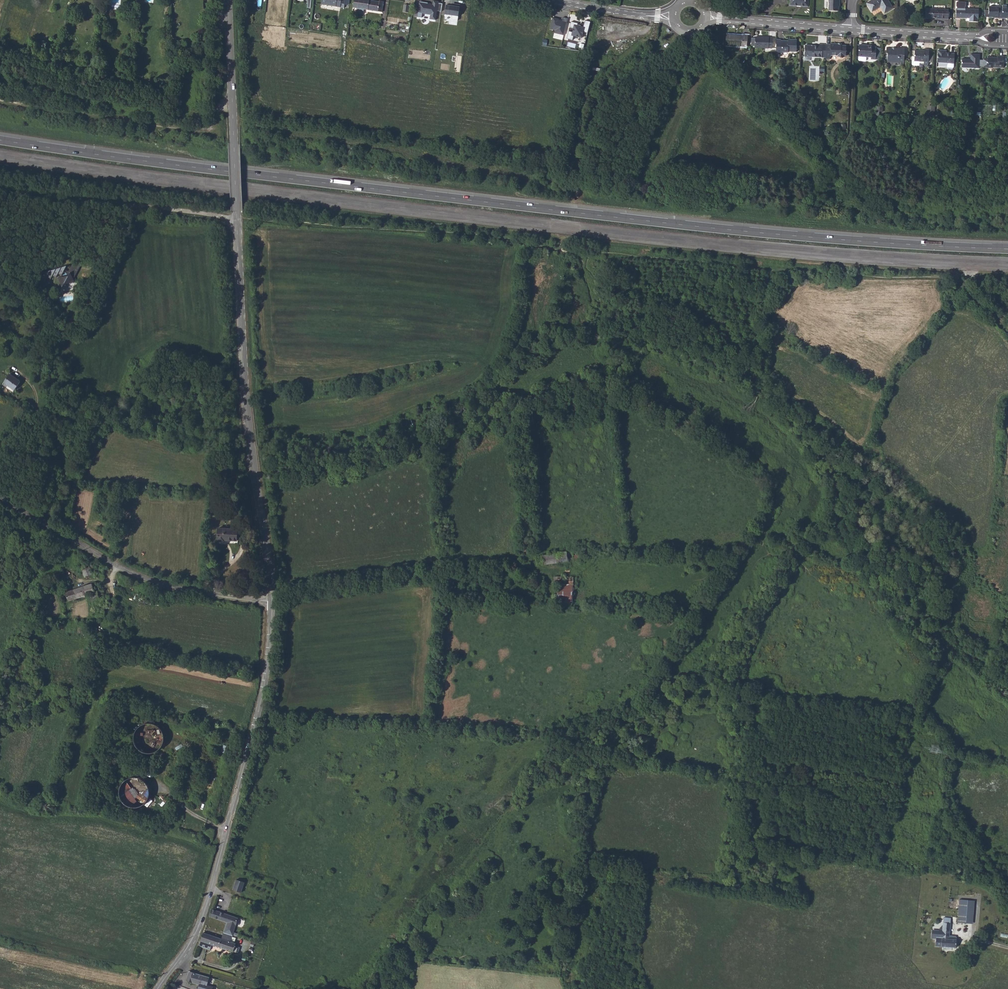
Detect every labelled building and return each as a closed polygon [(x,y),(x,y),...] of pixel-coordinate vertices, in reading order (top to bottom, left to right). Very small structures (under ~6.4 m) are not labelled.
[(352,8),(382,13),(383,2),(379,1),(379,2),(369,1),(370,0),(354,0),(352,8)] [(829,11),(839,11),(839,5),(840,3),(840,0),(829,0),(829,11)] [(866,3),(872,12),(880,6),(884,13),(893,8),(888,0),(871,0),(866,3)] [(433,4),(419,2),(416,17),(422,17),(422,14),(430,15),(429,19),(435,20),(437,11),(441,12),(443,2),(433,1),(433,4)] [(454,5),(446,4),(444,14),(458,16),(460,5),(454,4),(454,5)] [(995,17),(995,18),(1006,18),(1007,18),(1007,7),(1007,5),(1003,5),(1003,8),(999,8),(999,7),(989,6),(989,17),(993,17),(995,17)] [(959,8),(956,8),(956,18),(967,18),(969,18),(969,21),(977,22),(977,18),(979,18),(979,9),(969,9),(959,8)] [(937,18),(941,18),(941,19),(948,19),(949,9),(932,9),(932,18),(937,18)] [(564,35),(568,18),(564,17),(563,19),(552,17),(550,29),(555,30),(554,33),(564,35)] [(579,24),(572,23),(571,27),(571,28),(575,30),(573,34),(570,32),(569,35),(568,39),(574,41),(575,36),(583,39),(585,33),(589,34),(590,30),(592,22),(587,21),(585,28),(582,28),(579,27),(579,26),(579,24)] [(725,45),(747,47),(748,35),(743,35),(743,36),(726,34),(725,45)] [(755,47),(769,48),(772,48),(773,38),(769,38),(769,37),(755,37),(755,47)] [(776,53),(782,53),(782,52),(788,52),(788,51),(796,51),(797,40),(788,39),(788,41),(788,42),(786,42),(786,41),(781,41),(781,40),(777,39),(776,53)] [(811,45),(805,45),(805,57),(822,57),(822,45),(818,44),(818,46),(814,46),(814,47),(811,46),(811,45)] [(826,57),(830,57),(830,56),(831,55),(837,55),(839,57),(840,57),(840,58),(842,58),(842,57),(843,57),(844,56),(844,54),(846,54),(846,45),(841,45),(840,45),(840,46),(839,46),(839,44),(838,44),(830,44),(826,44),(826,57)] [(865,45),(859,45),(859,56),(859,60),(859,61),(865,61),(866,60),(866,57),(871,57),(871,59),(876,60),(876,47),(872,47),(872,45),(867,45),(867,47),(865,47),(865,45)] [(887,60),(892,60),(892,61),(899,62),(899,64),(904,64),(904,48),(900,47),(899,48),(896,48),(896,49),(892,49),(886,49),(886,53),(888,53),(887,60)] [(920,61),(924,61),(924,66),(928,66),(928,62),(929,53),(929,49),(924,49),(924,51),(915,50),(914,57),(912,57),(912,64),(913,65),(919,65),(920,61)] [(944,50),(938,50),(937,62),(947,63),(947,67),(948,67),(953,68),(954,67),(954,63),(954,53),(946,53),(944,53),(944,50)] [(961,67),(979,68),(979,54),(970,54),(970,59),(962,59),(961,67)] [(983,67),(986,67),(986,68),(992,68),(992,66),(997,67),(997,68),(1003,68),(1004,57),(997,57),(997,58),(987,57),(987,59),(983,59),(983,67)] [(69,270),(70,271),(72,268),(77,271),(75,273),(76,274),(82,264),(74,260),(69,270)] [(56,278),(58,274),(61,276),(63,272),(67,274),(65,277),(62,277),(58,278),(62,287),(64,284),(75,283),(73,279),(76,274),(75,273),(77,271),(72,268),(70,271),(69,270),(68,272),(64,270),(67,265),(58,268),(45,272),(44,272),(41,280),(44,282),(46,278),(50,280),(52,276),(56,278)] [(7,372),(3,381),(15,386),(20,377),(7,372)] [(217,527),(217,543),(226,543),(226,542),(236,543),(236,540),(235,539),(235,529),(217,527)] [(576,550),(536,557),(536,561),(542,560),(543,565),(574,559),(580,558),(578,550),(576,550)] [(66,567),(58,573),(61,579),(64,577),(67,582),(73,579),(66,567)] [(557,580),(557,584),(572,584),(573,584),(573,574),(554,575),(554,580),(557,580)] [(93,583),(80,587),(83,595),(89,593),(91,595),(91,598),(96,598),(96,602),(94,602),(94,607),(97,607),(97,614),(104,613),(104,607),(110,607),(109,594),(105,594),(101,583),(93,583)] [(572,584),(557,584),(557,600),(573,600),(573,588),(572,584)] [(83,595),(80,587),(66,591),(63,595),(64,601),(83,595)] [(134,731),(133,736),(133,740),(134,742),(136,746),(139,749),(143,751),(146,752),(150,752),(154,751),(158,748),(161,744),(162,740),(163,736),(162,732),(160,728),(156,725),(152,723),(147,722),(143,723),(139,725),(136,728),(134,731)] [(119,786),(117,791),(118,794),(119,798),(121,802),(124,805),(128,807),(133,807),(137,807),(141,805),(145,801),(146,797),(147,793),(147,789),(146,786),(144,783),(140,780),(135,777),(131,777),(127,778),(125,779),(121,782),(119,786)] [(236,879),(232,889),(241,892),(244,881),(236,879)] [(958,931),(966,931),(967,912),(968,900),(960,899),(958,931)] [(223,931),(222,933),(232,936),(233,931),(238,916),(212,908),(209,915),(226,921),(223,931)] [(967,912),(966,931),(981,932),(982,913),(967,912)] [(931,938),(936,938),(936,946),(956,947),(956,939),(955,939),(956,935),(950,935),(951,918),(945,917),(937,916),(936,919),(943,919),(943,923),(940,923),(939,929),(939,930),(939,933),(932,932),(931,938)] [(232,936),(222,933),(221,937),(203,932),(198,946),(209,949),(211,944),(232,950),(232,949),(233,947),(235,942),(233,941),(234,936),(232,936)] [(189,970),(186,980),(200,984),(199,988),(205,988),(208,976),(189,971),(189,970)]
